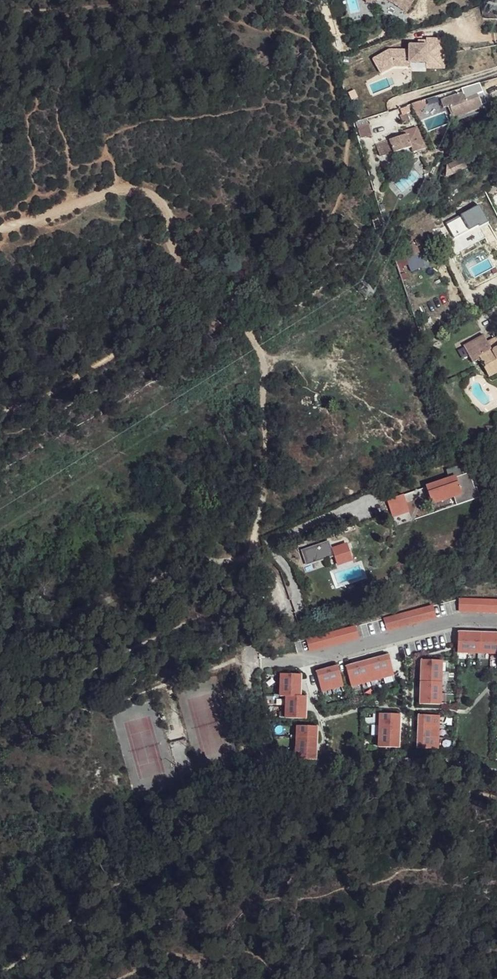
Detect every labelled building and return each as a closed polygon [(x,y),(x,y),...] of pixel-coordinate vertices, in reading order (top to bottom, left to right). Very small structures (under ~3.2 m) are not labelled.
[(417,0),(366,0),(368,9),(386,3),(410,14),(417,0)] [(389,50),(373,59),(380,73),(393,66),(408,66),(408,62),(426,62),(426,60),(444,60),(444,39),(426,39),(427,45),(409,45),(409,50),(389,50)] [(444,60),(426,60),(426,62),(426,69),(444,69),(444,60)] [(453,104),(450,106),(455,119),(482,109),(482,108),(481,106),(484,104),(481,96),(478,98),(476,95),(474,88),(462,93),(465,100),(453,104)] [(453,104),(465,100),(462,93),(454,96),(451,97),(450,98),(450,97),(441,101),(444,108),(453,104)] [(419,110),(424,107),(421,101),(410,105),(418,119),(422,116),(419,110)] [(406,113),(400,116),(403,123),(409,120),(406,113)] [(357,127),(361,138),(371,135),(368,124),(357,127)] [(422,144),(417,127),(400,133),(401,136),(406,135),(411,148),(422,144)] [(411,148),(406,135),(376,145),(380,158),(411,148)] [(424,149),(422,144),(410,148),(412,153),(424,149)] [(453,174),(467,168),(462,158),(449,165),(450,167),(452,173),(453,174)] [(454,239),(478,226),(471,210),(446,222),(454,239)] [(406,259),(419,253),(417,247),(415,243),(401,249),(406,259)] [(424,265),(419,253),(406,259),(399,263),(401,267),(407,264),(411,271),(424,265)] [(478,360),(485,373),(493,369),(495,373),(496,371),(496,336),(486,342),(482,335),(463,346),(472,363),(478,360)] [(425,487),(431,505),(453,497),(456,506),(479,498),(476,489),(473,489),(469,474),(461,476),(458,467),(446,471),(448,479),(425,487)] [(418,496),(425,494),(424,489),(404,495),(407,508),(421,504),(418,496)] [(403,496),(387,501),(392,517),(408,512),(403,496)] [(328,541),(301,551),(306,565),(333,556),(331,548),(328,541)] [(346,543),(331,548),(333,556),(336,564),(351,558),(346,543)] [(458,602),(458,614),(496,614),(496,603),(458,602)] [(386,633),(435,620),(432,609),(383,622),(386,633)] [(358,641),(355,630),(306,643),(309,654),(358,641)] [(458,635),(457,655),(496,656),(496,636),(458,635)] [(394,678),(389,658),(346,670),(351,689),(394,678)] [(440,707),(441,663),(421,663),(420,707),(440,707)] [(343,689),(338,670),(316,675),(322,695),(343,689)] [(301,700),(301,678),(281,678),(281,700),(286,700),(301,700)] [(306,722),(307,700),(301,700),(286,700),(286,722),(306,722)] [(399,751),(400,717),(380,717),(379,750),(399,751)] [(438,752),(439,718),(419,718),(418,751),(438,752)] [(317,764),(318,730),(298,730),(297,763),(317,764)]
